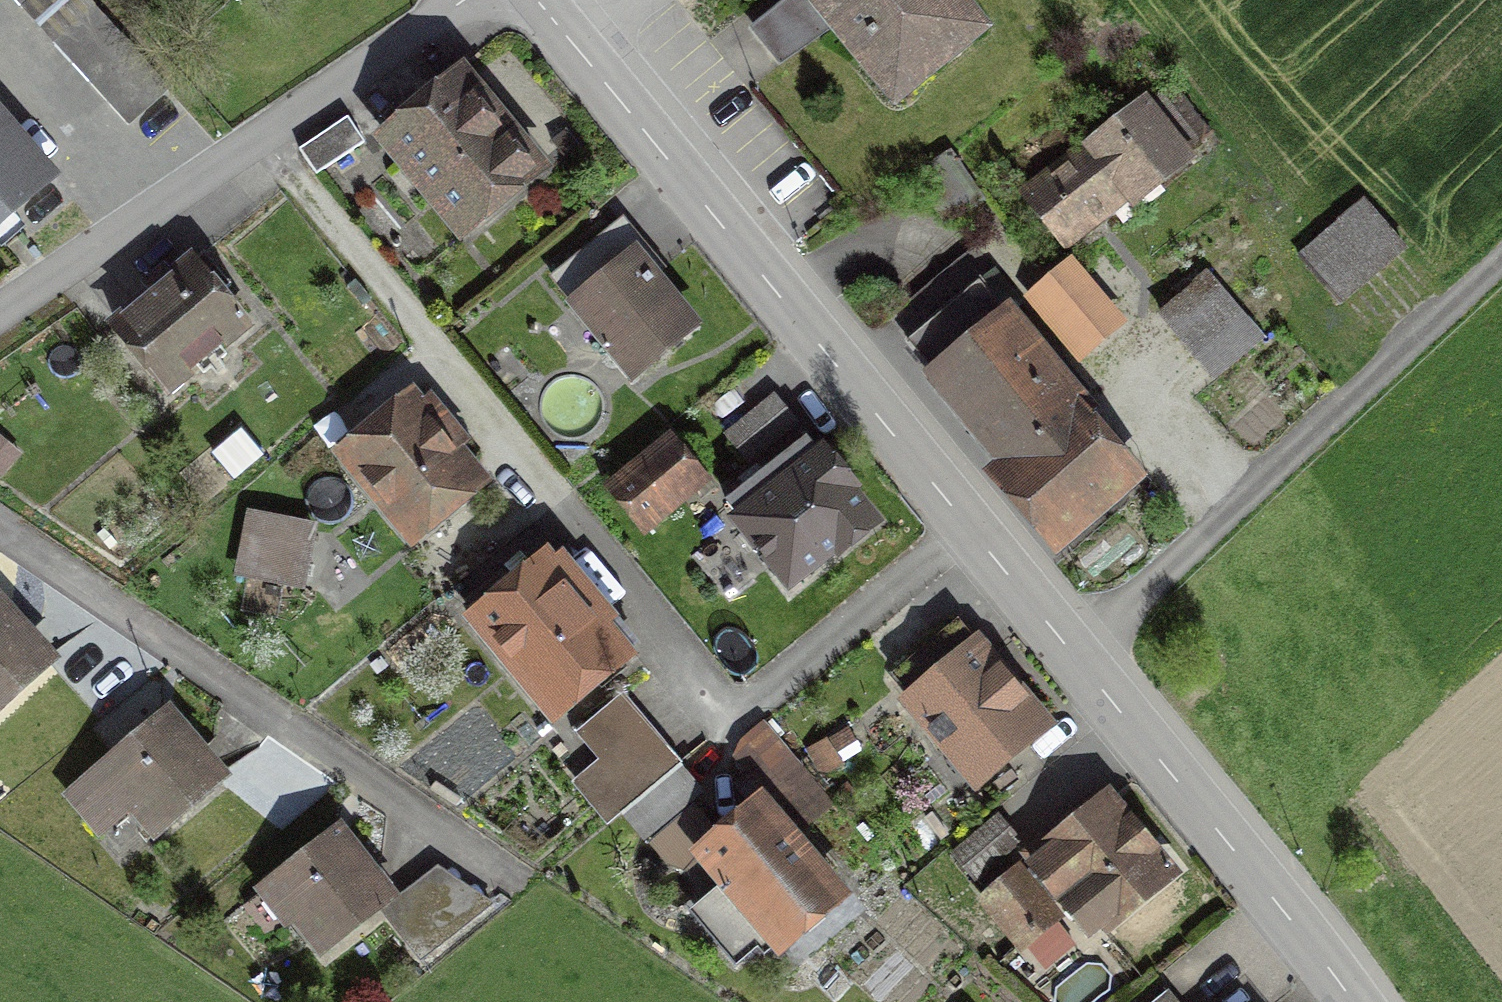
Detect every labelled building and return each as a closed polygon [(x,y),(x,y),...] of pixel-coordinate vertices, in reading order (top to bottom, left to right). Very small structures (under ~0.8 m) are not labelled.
[(888,113),(985,37),(956,0),(799,0),(888,113)] [(93,6),(53,41),(127,124),(167,89),(93,6)] [(455,89),(389,142),(457,226),(523,173),(455,89)] [(1148,109),(1028,204),(1057,240),(1116,192),(1127,206),(1187,158),(1148,109)] [(52,177),(0,117),(0,223),(52,177)] [(343,125),(304,154),(320,175),(358,146),(343,125)] [(1360,208),(1301,258),(1335,299),(1395,248),(1360,208)] [(611,231),(555,275),(633,374),(689,330),(611,231)] [(1095,254),(1038,297),(1080,351),(1136,308),(1095,254)] [(202,266),(115,333),(157,388),(245,321),(202,266)] [(1208,283),(1169,313),(1216,373),(1255,343),(1208,283)] [(979,287),(908,344),(1008,469),(1076,412),(979,287)] [(772,401),(727,435),(746,460),(791,426),(772,401)] [(407,404),(338,458),(405,543),(474,489),(407,404)] [(1008,469),(991,483),(1048,552),(1133,480),(1076,412),(1008,469)] [(671,443),(609,490),(639,529),(701,483),(671,443)] [(807,448),(727,514),(789,588),(869,522),(807,448)] [(299,534),(256,524),(243,572),(286,583),(299,534)] [(540,568),(470,625),(546,716),(615,658),(540,568)] [(39,667),(0,621),(0,700),(39,667)] [(965,636),(896,691),(971,787),(1041,732),(965,636)] [(595,763),(565,787),(599,829),(623,810),(674,769),(620,702),(575,738),(595,763)] [(164,728),(74,797),(98,828),(125,806),(148,836),(211,788),(164,728)] [(674,769),(623,810),(644,837),(696,796),(674,769)] [(1098,799),(1028,858),(1096,938),(1166,879),(1098,799)] [(758,809),(696,861),(775,955),(837,903),(758,809)] [(997,826),(956,858),(971,878),(1012,846),(997,826)] [(334,842),(268,892),(310,947),(376,897),(334,842)] [(1016,878),(982,905),(1017,949),(1051,922),(1016,878)] [(439,882),(392,920),(417,953),(465,915),(439,882)]
